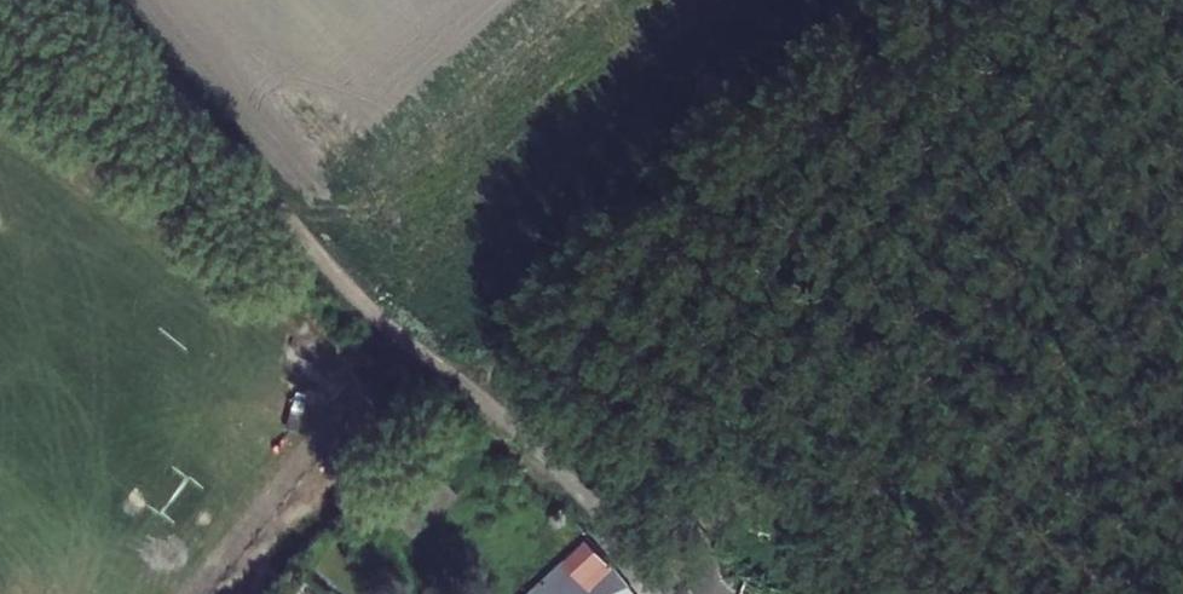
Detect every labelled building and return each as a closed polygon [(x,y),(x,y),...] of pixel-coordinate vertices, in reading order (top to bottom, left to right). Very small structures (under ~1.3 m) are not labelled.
[(570,568),(588,585),(607,563),(589,547),(570,568)]
